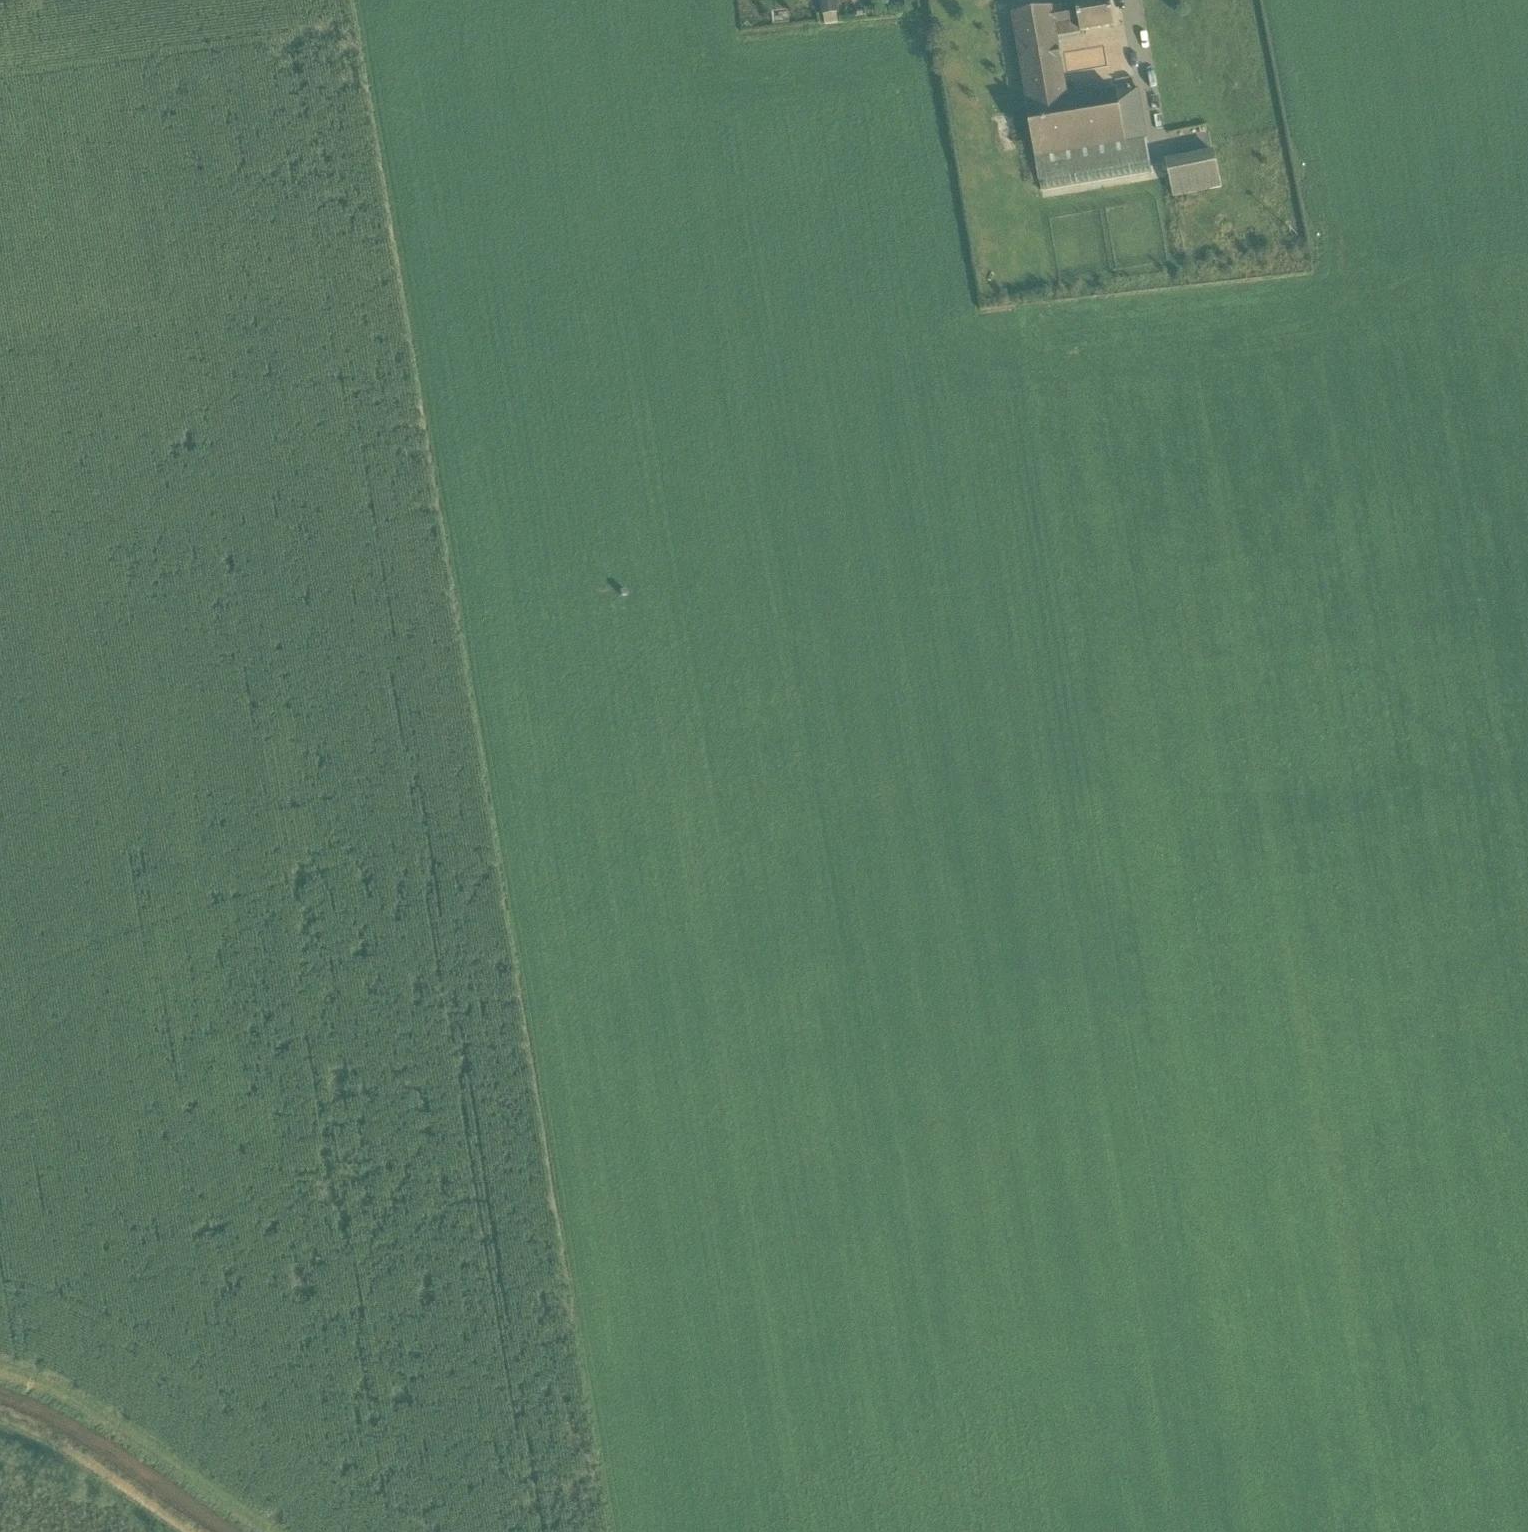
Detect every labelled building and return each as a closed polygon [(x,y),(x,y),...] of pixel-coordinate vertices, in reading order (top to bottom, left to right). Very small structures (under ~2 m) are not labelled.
[(821,20),(837,19),(836,0),(820,0),(821,20)] [(1111,0),(1086,0),(1076,2),(1076,5),(1053,10),(1052,8),(1013,15),(1029,111),(1027,111),(1039,181),(1074,175),(1076,188),(1075,188),(1076,193),(1081,192),(1084,215),(1086,214),(1087,217),(1099,215),(1094,186),(1120,182),(1119,179),(1152,174),(1148,148),(1164,145),(1154,86),(1099,97),(1099,99),(1069,104),(1057,36),(1115,26),(1111,0)] [(1172,198),(1221,186),(1212,147),(1163,159),(1172,198)]
